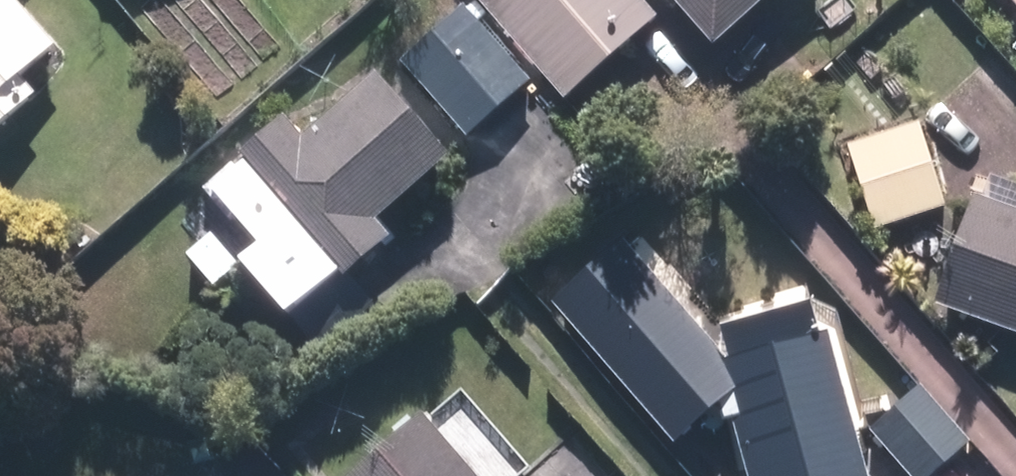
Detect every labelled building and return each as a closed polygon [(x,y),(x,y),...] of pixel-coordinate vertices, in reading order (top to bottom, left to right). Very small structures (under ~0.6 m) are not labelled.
[(30,104),(14,85),(48,57),(2,0),(0,0),(0,128),(30,104)] [(626,0),(473,0),(560,102),(649,27),(626,0)] [(705,55),(770,0),(658,0),(705,55)] [(1015,19),(1015,0),(999,0),(1015,19)] [(522,90),(459,15),(398,66),(462,141),(522,90)] [(438,168),(368,85),(294,148),(278,129),(199,197),(250,257),(227,276),(273,330),(332,280),(338,287),(382,250),(365,229),(438,168)] [(910,131),(845,150),(870,231),(935,211),(910,131)] [(928,309),(1015,340),(1015,222),(965,204),(928,309)] [(618,249),(552,305),(669,443),(720,400),(741,475),(857,475),(819,339),(718,367),(618,249)] [(866,435),(902,475),(928,475),(960,447),(913,394),(866,435)] [(413,423),(350,475),(458,475),(413,423)]
